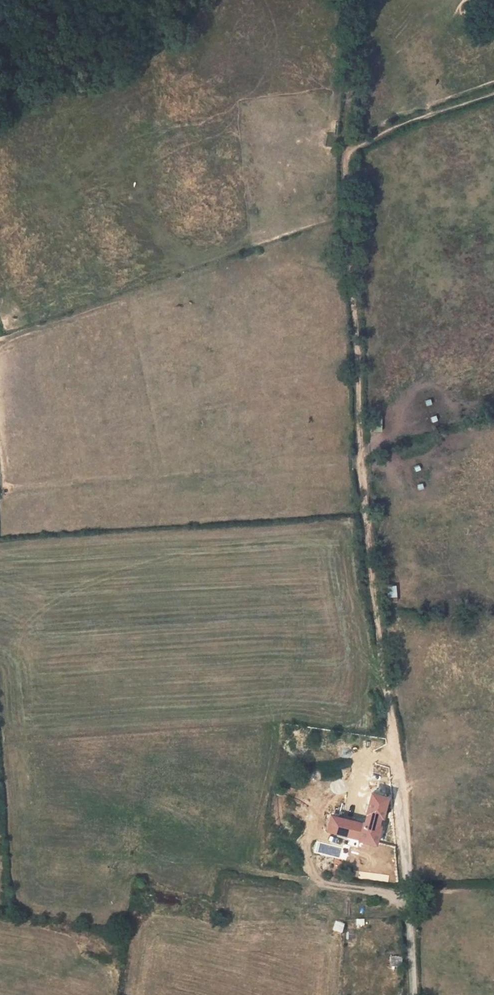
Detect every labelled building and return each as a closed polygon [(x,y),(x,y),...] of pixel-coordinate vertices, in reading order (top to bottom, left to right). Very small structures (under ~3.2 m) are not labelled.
[(373,512),(384,511),(383,502),(372,503),(373,512)] [(380,817),(382,795),(380,794),(346,787),(329,783),(324,828),(360,841),(360,844),(377,845),(377,834),(389,835),(390,817),(380,817)] [(423,825),(434,825),(431,806),(431,799),(424,798),(423,802),(425,803),(423,825)]
